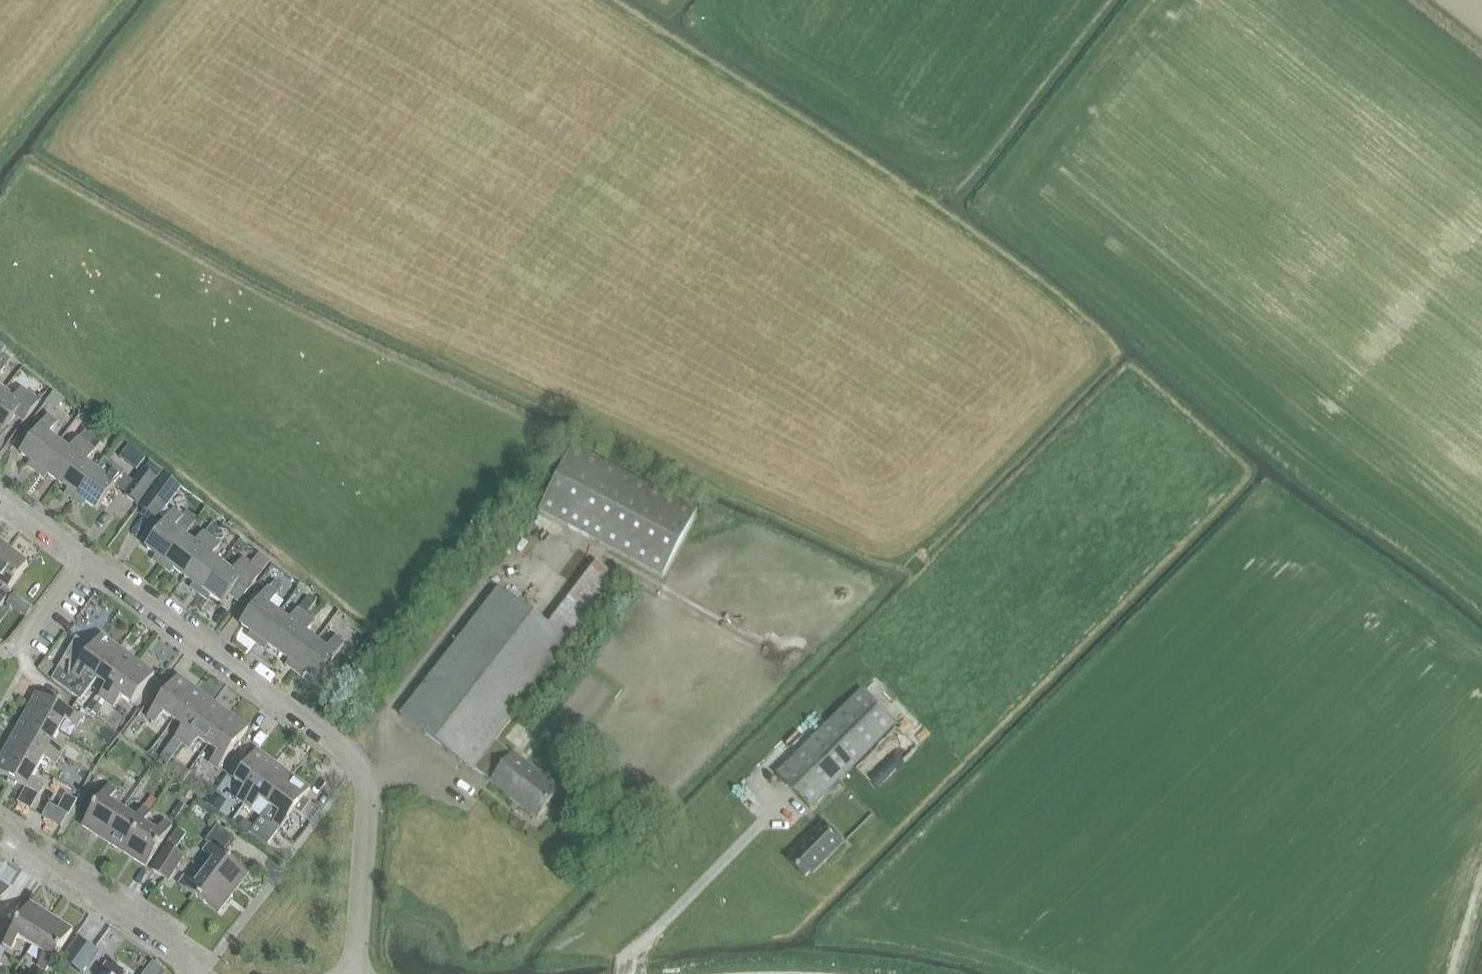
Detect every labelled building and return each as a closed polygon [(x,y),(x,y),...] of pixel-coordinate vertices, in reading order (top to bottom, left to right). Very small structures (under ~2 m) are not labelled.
[(1,355),(0,356),(0,373),(9,361),(1,355)] [(14,416),(23,422),(38,402),(21,390),(15,398),(4,389),(0,395),(0,431),(2,432),(14,416)] [(35,435),(25,448),(20,454),(31,462),(28,466),(36,472),(59,443),(47,434),(56,423),(48,417),(35,435)] [(36,472),(45,478),(48,475),(58,482),(86,445),(95,432),(87,426),(69,451),(59,443),(36,472)] [(102,429),(100,428),(86,446),(86,445),(58,482),(68,490),(65,494),(74,500),(96,470),(85,463),(102,440),(102,429)] [(28,430),(19,443),(25,448),(35,435),(28,430)] [(662,578),(697,512),(573,446),(538,512),(662,578)] [(124,495),(137,505),(162,471),(150,462),(144,470),(143,470),(134,482),(123,474),(106,460),(97,472),(96,470),(74,500),(82,506),(85,502),(96,510),(114,485),(125,493),(124,495)] [(164,475),(140,507),(156,519),(158,516),(166,521),(146,548),(156,556),(153,560),(162,566),(184,537),(197,520),(190,514),(181,517),(173,511),(172,513),(165,508),(180,487),(164,475)] [(211,539),(203,533),(195,545),(184,537),(162,566),(170,573),(173,569),(183,576),(211,539)] [(183,576),(194,584),(191,588),(199,594),(221,565),(211,557),(219,545),(211,539),(183,576)] [(548,624),(573,642),(620,577),(578,547),(562,571),(578,582),(548,624)] [(3,587),(0,591),(0,606),(11,592),(8,590),(27,565),(7,550),(0,559),(0,585),(3,587)] [(211,597),(221,604),(229,594),(239,602),(261,572),(251,565),(249,568),(241,562),(232,573),(221,565),(199,594),(208,601),(211,597)] [(268,588),(240,625),(251,633),(248,637),(257,644),(279,614),(267,606),(281,587),(274,581),(268,589),(268,588)] [(572,646),(547,626),(501,590),(401,717),(471,771),(474,768),(491,782),(490,783),(536,818),(559,790),(513,754),(495,741),(572,646)] [(308,593),(303,607),(313,611),(318,597),(308,593)] [(25,618),(33,608),(14,594),(6,604),(25,618)] [(298,610),(289,622),(279,614),(257,644),(265,650),(268,646),(278,653),(306,616),(298,610)] [(278,653),(288,661),(285,665),(294,671),(316,641),(305,634),(314,622),(306,616),(278,653)] [(96,679),(119,649),(101,635),(91,649),(75,638),(58,668),(51,680),(80,701),(96,679)] [(294,671),(302,678),(305,673),(316,681),(343,644),(335,638),(327,650),(316,641),(294,671)] [(106,703),(136,661),(119,649),(96,679),(107,686),(98,698),(106,703)] [(136,661),(106,703),(113,708),(121,697),(132,705),(154,675),(136,661)] [(173,720),(195,690),(177,677),(167,691),(164,689),(159,695),(162,697),(155,707),(147,718),(154,724),(163,712),(173,720)] [(182,744),(212,703),(195,690),(173,720),(183,727),(175,739),(182,744)] [(807,809),(891,725),(858,691),(773,775),(807,809)] [(26,713),(58,731),(64,720),(77,727),(81,719),(59,706),(60,704),(53,700),(51,702),(36,694),(26,713)] [(96,716),(104,703),(96,698),(87,710),(96,716)] [(208,745),(230,715),(212,703),(182,744),(189,749),(198,738),(208,745)] [(52,742),(58,731),(26,713),(15,732),(60,757),(64,749),(52,742)] [(230,715),(208,745),(218,753),(209,764),(217,770),(225,758),(225,759),(232,749),(235,751),(240,744),(237,742),(248,729),(230,715)] [(56,765),(60,757),(15,732),(4,751),(37,769),(43,758),(56,765)] [(175,739),(160,758),(168,763),(182,744),(175,739)] [(243,805),(274,764),(256,750),(234,781),(245,788),(236,800),(243,805)] [(37,769),(4,751),(0,759),(0,774),(9,779),(7,781),(15,786),(16,783),(27,789),(39,795),(44,787),(31,780),(37,769)] [(181,781),(187,773),(174,764),(169,772),(181,781)] [(269,806),(291,776),(274,764),(243,805),(251,811),(259,799),(269,806)] [(269,806),(249,833),(267,846),(278,831),(287,820),(294,810),(301,815),(310,802),(303,798),(309,790),(291,776),(269,806)] [(206,800),(215,788),(205,780),(195,792),(206,800)] [(103,840),(122,810),(109,802),(117,790),(108,785),(97,803),(81,826),(103,840)] [(27,789),(19,803),(31,809),(39,795),(27,789)] [(65,794),(58,808),(68,814),(76,800),(65,794)] [(213,798),(208,805),(217,812),(222,805),(213,798)] [(178,824),(189,809),(180,803),(170,818),(178,824)] [(143,824),(144,825),(151,813),(143,807),(135,819),(122,810),(103,840),(124,854),(143,824)] [(143,824),(124,854),(145,867),(172,826),(164,821),(156,833),(144,825),(143,824)] [(810,873),(840,842),(821,823),(790,854),(792,856),(786,861),(802,877),(808,871),(810,873)] [(205,872),(233,894),(248,873),(222,854),(234,838),(217,825),(205,841),(208,844),(203,851),(214,859),(205,872)] [(168,881),(183,857),(167,846),(151,870),(168,881)] [(217,914),(233,894),(205,872),(195,884),(184,876),(178,885),(217,914)] [(9,889),(0,884),(0,903),(9,889)] [(31,946),(51,917),(29,903),(3,944),(11,949),(18,938),(31,946)] [(51,917),(31,946),(44,955),(37,966),(45,971),(72,931),(51,917)] [(63,960),(81,973),(82,973),(97,954),(78,940),(63,960)] [(107,963),(101,971),(105,973),(122,973),(107,963)] [(149,969),(155,973),(160,973),(163,970),(154,963),(149,969)]
